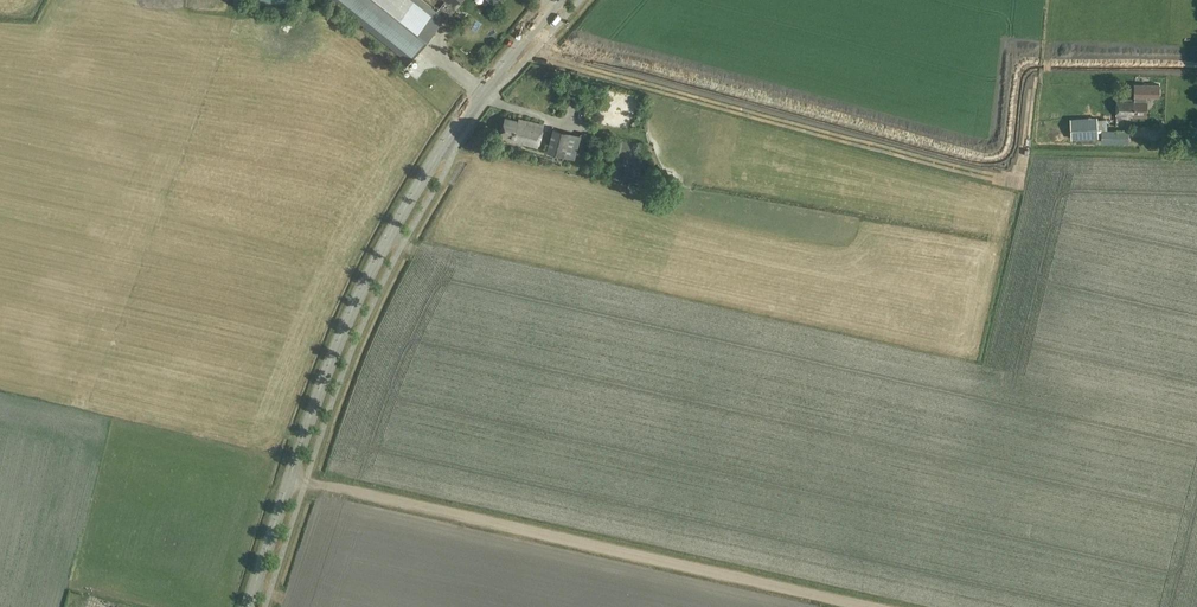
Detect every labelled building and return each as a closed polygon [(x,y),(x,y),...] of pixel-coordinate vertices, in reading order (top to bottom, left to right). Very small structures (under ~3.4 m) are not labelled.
[(445,17),(424,0),(330,0),(403,57),(399,61),(406,66),(445,17)] [(1146,100),(1146,96),(1160,96),(1160,84),(1134,83),(1134,96),(1135,96),(1134,99),(1117,99),(1117,114),(1130,115),(1130,114),(1133,114),(1132,117),(1147,118),(1148,100),(1146,100)] [(1098,131),(1101,130),(1107,130),(1107,119),(1097,119),(1097,115),(1070,117),(1071,139),(1098,137),(1098,131)] [(527,125),(506,119),(502,137),(539,147),(545,126),(528,121),(527,125)] [(574,159),(581,135),(553,127),(546,151),(574,159)] [(1129,130),(1101,130),(1101,143),(1129,142),(1129,130)]
